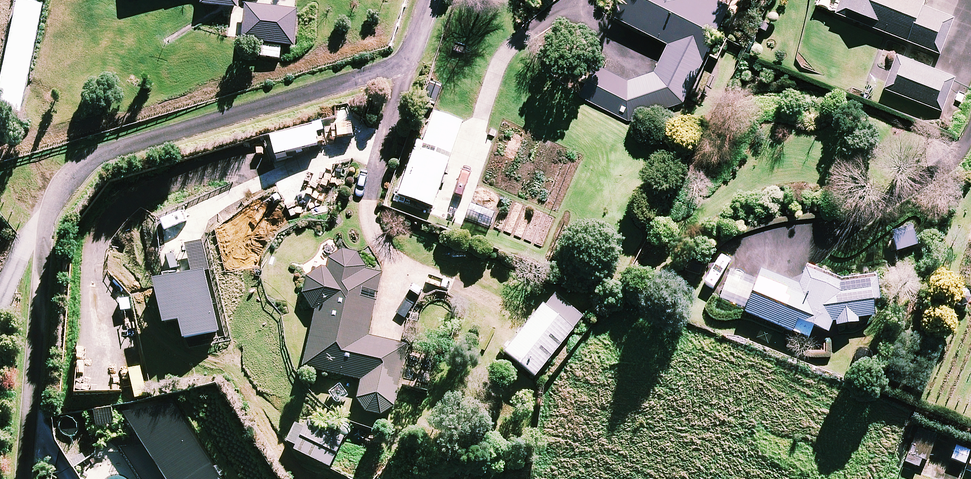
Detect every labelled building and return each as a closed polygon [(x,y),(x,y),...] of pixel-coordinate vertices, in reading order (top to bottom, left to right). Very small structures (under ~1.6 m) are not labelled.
[(590,102),(629,121),(684,103),(730,6),(717,0),(624,0),(615,17),(670,43),(656,71),(629,80),(606,69),(590,102)] [(819,5),(942,53),(956,17),(924,4),(926,0),(821,0),(819,5)] [(19,2),(0,94),(0,107),(21,111),(42,7),(19,2)] [(297,11),(245,6),(242,40),(263,43),(262,57),(279,58),(281,44),(293,46),(297,11)] [(956,77),(899,55),(886,88),(943,111),(956,77)] [(463,123),(434,113),(419,154),(415,152),(399,197),(433,208),(463,123)] [(918,245),(912,226),(892,232),(898,251),(918,245)] [(325,267),(321,268),(317,269),(313,271),(310,273),(307,276),(305,280),(303,284),(302,288),(302,292),(302,296),(304,300),(305,303),(308,307),(311,309),(314,312),(302,367),(360,380),(355,403),(359,404),(361,407),(363,409),(365,411),(367,413),(370,415),(373,416),(376,416),(379,416),(382,416),(385,415),(388,414),(390,413),(393,411),(395,409),(397,406),(410,345),(369,337),(382,273),(366,269),(366,266),(365,263),(363,260),(361,257),(359,254),(356,252),(353,251),(349,250),(346,249),(342,250),(339,251),(336,252),(333,254),(330,256),(328,259),(328,266),(325,267)] [(879,301),(876,277),(835,281),(827,278),(805,269),(798,286),(762,271),(746,313),(793,332),(797,321),(829,333),(831,327),(857,324),(857,319),(874,317),(872,302),(879,301)] [(583,317),(552,293),(505,353),(536,377),(583,317)] [(344,438),(312,422),(294,426),(287,440),(296,444),(294,450),(330,467),(344,438)] [(944,441),(916,432),(904,468),(931,477),(944,441)]
